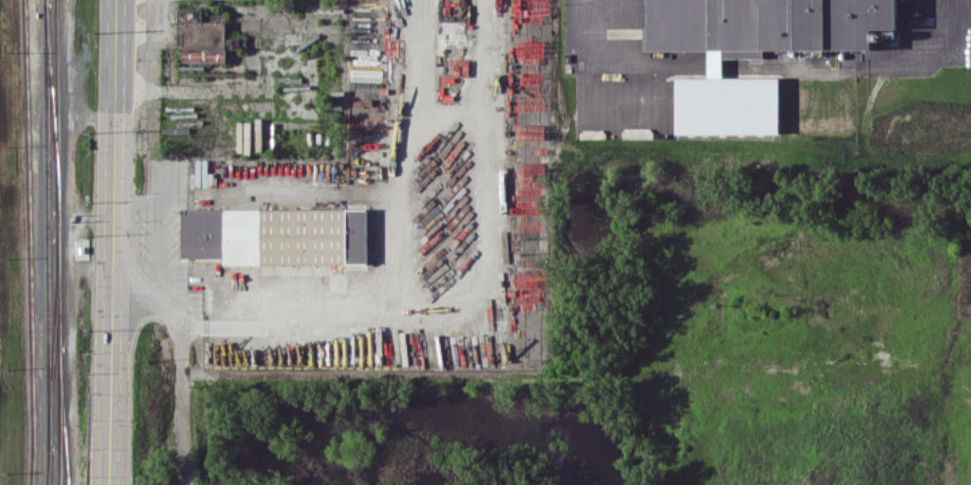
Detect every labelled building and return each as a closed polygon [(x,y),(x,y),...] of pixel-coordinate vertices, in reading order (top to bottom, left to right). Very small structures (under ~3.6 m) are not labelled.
[(646,51),(707,49),(707,77),(675,77),(676,135),(780,132),(779,76),(722,77),(721,58),(763,57),(762,50),(870,48),(870,29),(897,28),(897,0),(645,0),(646,51)] [(225,62),(225,49),(237,49),(238,38),(225,38),(225,21),(201,21),(201,9),(177,8),(176,48),(182,48),(182,62),(225,62)] [(181,258),(223,257),(223,264),(366,264),(366,208),(181,209),(181,258)]
